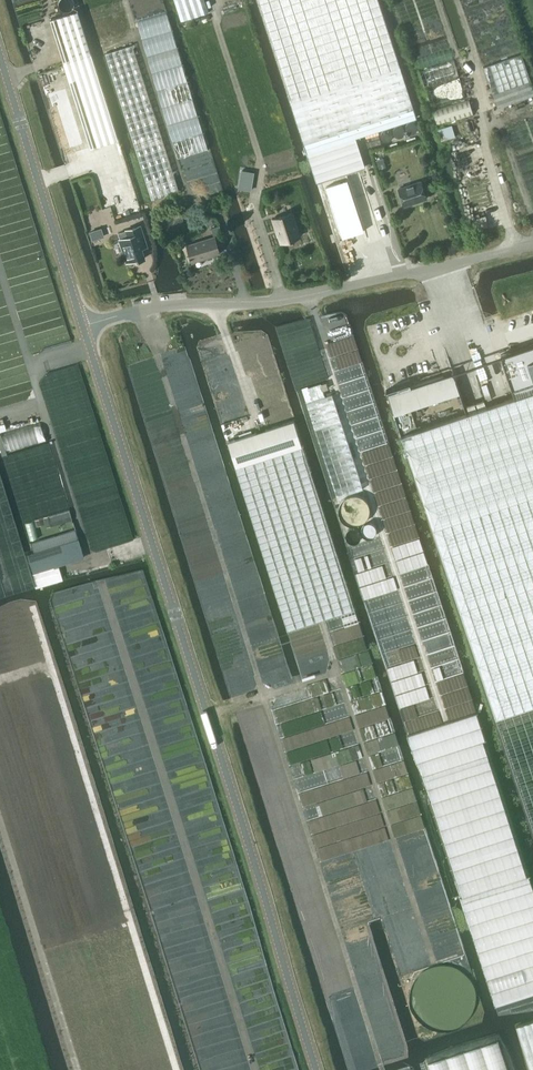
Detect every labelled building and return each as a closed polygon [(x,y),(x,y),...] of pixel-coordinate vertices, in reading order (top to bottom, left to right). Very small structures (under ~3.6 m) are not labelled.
[(180,21),(207,12),(204,0),(174,0),(180,21)] [(304,144),(413,108),(378,0),(258,0),(304,144)] [(77,10),(50,19),(63,62),(91,53),(77,10)] [(103,53),(150,199),(178,191),(131,45),(103,53)] [(91,53),(63,62),(90,147),(118,138),(91,53)] [(483,67),(497,108),(532,95),(532,88),(521,54),(483,67)] [(469,99),(433,109),(438,126),(474,115),(469,99)] [(413,108),(304,144),(307,152),(416,117),(413,108)] [(455,136),(452,125),(438,129),(442,140),(455,136)] [(379,168),(385,166),(383,158),(377,160),(379,168)] [(347,180),(326,187),(342,238),(363,231),(347,180)] [(397,188),(403,205),(425,198),(420,181),(397,188)] [(192,207),(183,210),(186,217),(194,214),(192,207)] [(281,242),(298,237),(296,229),(297,229),(292,212),(274,218),(281,242)] [(137,260),(145,258),(139,240),(144,238),(140,225),(126,230),(128,236),(120,239),(127,261),(136,258),(137,260)] [(212,236),(203,239),(186,245),(191,262),(219,253),(216,245),(223,243),(218,226),(210,228),(212,236)] [(305,402),(325,395),(321,383),(308,387),(307,386),(301,388),(305,402)] [(532,706),(532,390),(400,434),(495,718),(532,706)] [(305,403),(321,451),(336,497),(362,490),(331,394),(305,403)] [(410,409),(393,414),(394,415),(400,434),(416,428),(410,409)] [(294,420),(227,441),(235,467),(302,445),(294,420)] [(46,442),(40,422),(0,434),(0,445),(3,454),(46,442)] [(302,445),(235,467),(287,630),(354,608),(302,445)] [(69,509),(44,516),(47,526),(72,519),(69,509)] [(33,552),(27,553),(32,570),(36,583),(42,582),(40,575),(55,571),(53,564),(58,563),(83,555),(78,538),(76,530),(31,543),(33,552)] [(517,1025),(531,1069),(532,1069),(532,1020),(517,1025)]
